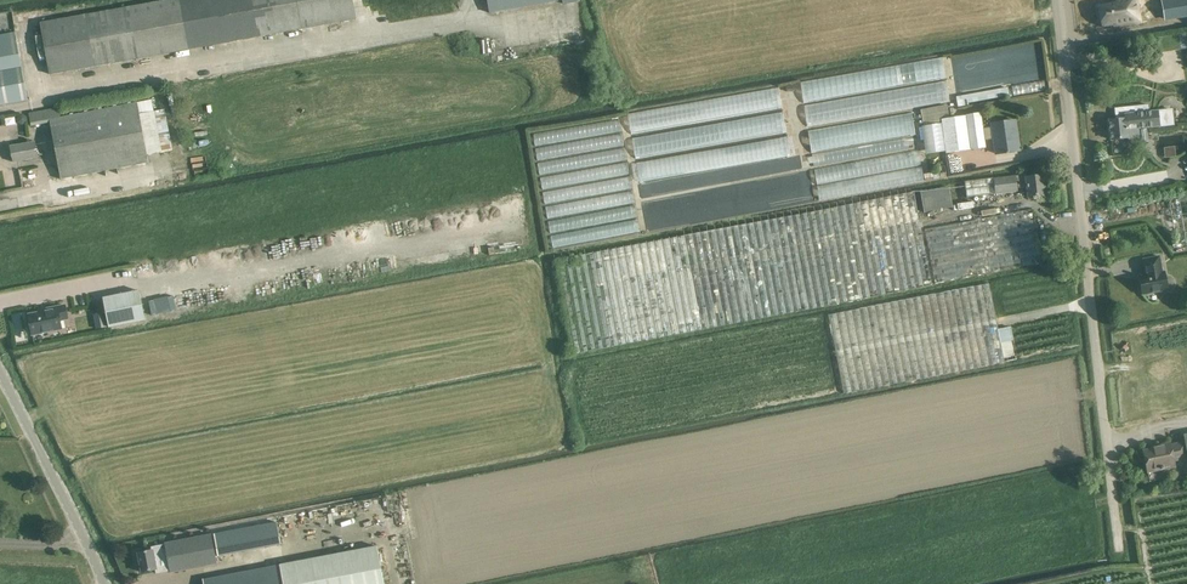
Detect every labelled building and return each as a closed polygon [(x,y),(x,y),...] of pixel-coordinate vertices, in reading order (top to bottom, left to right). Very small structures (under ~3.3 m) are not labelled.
[(356,19),(353,0),(163,0),(40,22),(50,75),(188,50),(356,19)] [(562,0),(487,0),(489,13),(562,0)] [(980,1),(981,10),(1006,6),(1005,0),(985,0),(980,1)] [(1098,8),(1101,29),(1118,26),(1119,28),(1140,25),(1136,0),(1117,0),(1114,0),(1115,5),(1098,8)] [(1164,19),(1186,15),(1186,0),(1164,0),(1161,1),(1164,19)] [(833,14),(828,14),(828,15),(852,11),(851,2),(832,5),(833,14)] [(852,11),(828,15),(829,24),(854,20),(852,11)] [(1092,28),(1100,27),(1098,18),(1091,19),(1092,28)] [(28,100),(15,31),(0,34),(0,105),(28,100)] [(1178,35),(1180,50),(1186,49),(1186,43),(1186,34),(1178,35)] [(801,100),(946,80),(943,59),(798,80),(801,100)] [(947,83),(807,102),(809,123),(950,103),(947,83)] [(1007,88),(956,97),(958,107),(968,105),(968,103),(1009,96),(1007,88)] [(632,129),(783,109),(781,90),(629,110),(632,129)] [(152,99),(137,102),(61,117),(59,107),(29,113),(31,126),(50,123),(61,179),(149,163),(147,155),(172,150),(164,110),(154,112),(152,99)] [(1111,140),(1129,138),(1131,141),(1137,141),(1139,137),(1138,129),(1174,126),(1172,109),(1137,113),(1136,106),(1114,108),(1115,119),(1109,120),(1111,140)] [(984,141),(994,139),(995,154),(1015,151),(1012,131),(1016,130),(1014,120),(991,123),(992,128),(983,129),(981,114),(948,119),(947,107),(921,110),(923,127),(922,127),(925,154),(946,151),(946,153),(985,148),(984,141)] [(637,155),(789,132),(786,113),(634,135),(637,155)] [(912,113),(808,128),(811,152),(820,151),(821,162),(909,149),(907,136),(915,134),(912,113)] [(551,246),(639,232),(620,118),(533,132),(551,246)] [(636,161),(639,181),(795,156),(792,136),(636,161)] [(35,141),(10,146),(13,162),(38,157),(35,141)] [(1175,146),(1164,147),(1165,156),(1176,156),(1175,146)] [(919,151),(814,167),(818,198),(924,183),(919,151)] [(1043,175),(1025,177),(965,185),(967,198),(1017,192),(1017,189),(1026,187),(1028,197),(1045,195),(1043,175)] [(921,227),(914,191),(852,203),(852,204),(684,235),(554,260),(572,354),(701,329),(870,297),(932,285),(921,227)] [(663,198),(643,200),(646,229),(679,225),(677,211),(676,212),(675,202),(663,204),(663,198)] [(924,228),(935,284),(1043,263),(1032,208),(924,228)] [(1139,277),(1142,295),(1167,290),(1164,272),(1162,272),(1159,257),(1143,260),(1146,275),(1139,277)] [(989,283),(828,315),(843,393),(1004,362),(996,319),(989,283)] [(139,291),(103,298),(109,328),(145,320),(139,291)] [(30,316),(33,333),(60,328),(58,319),(66,318),(64,307),(52,309),(52,312),(30,316)] [(95,328),(106,327),(105,313),(94,313),(95,328)] [(1174,461),(1186,458),(1186,433),(1183,434),(1185,443),(1171,446),(1170,443),(1157,445),(1157,447),(1143,450),(1147,472),(1175,466),(1174,461)] [(218,557),(281,544),(276,523),(214,535),(218,557)] [(217,564),(213,543),(211,534),(165,543),(165,544),(151,547),(152,550),(137,553),(141,572),(155,570),(154,561),(168,559),(170,573),(217,564)] [(377,545),(203,579),(204,583),(384,583),(377,545)]
